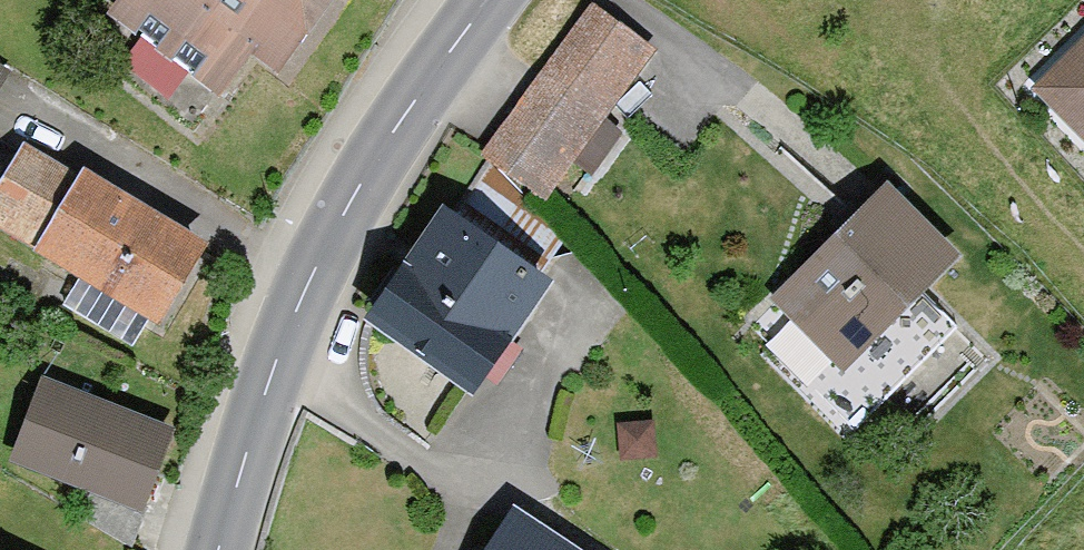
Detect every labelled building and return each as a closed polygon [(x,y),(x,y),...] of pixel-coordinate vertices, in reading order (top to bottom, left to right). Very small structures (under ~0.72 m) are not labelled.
[(286,112),(372,0),(138,0),(286,112)] [(614,0),(611,0),(498,149),(559,195),(673,45),(614,0)] [(1051,76),(1083,107),(1083,41),(1051,76)] [(0,193),(0,210),(185,316),(231,237),(38,127),(0,193)] [(908,166),(794,285),(875,362),(989,243),(908,166)] [(566,253),(476,191),(393,310),(524,401),(568,338),(527,310),(566,253)] [(82,270),(68,294),(139,334),(153,310),(82,270)] [(50,370),(18,454),(163,509),(195,425),(50,370)] [(496,549),(607,549),(533,498),(496,549)]
